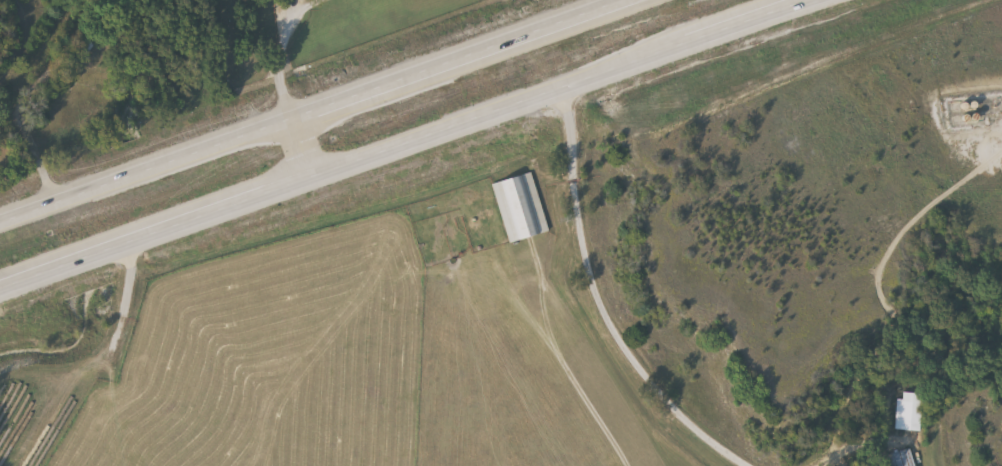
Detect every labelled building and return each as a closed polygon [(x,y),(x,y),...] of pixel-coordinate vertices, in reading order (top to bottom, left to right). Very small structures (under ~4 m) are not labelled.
[(489,185),(529,174),(545,233),(505,244),(489,185)] [(910,450),(913,465),(877,465),(875,458),(910,450)]
